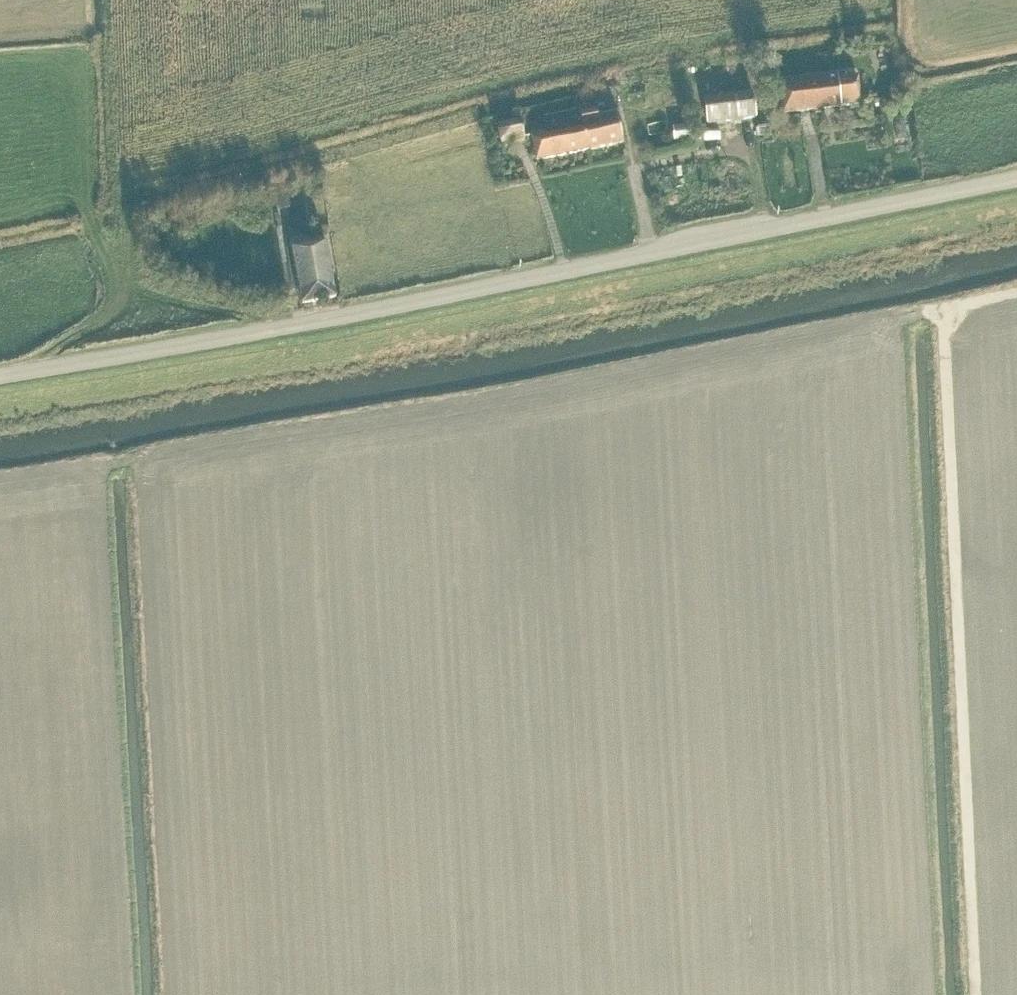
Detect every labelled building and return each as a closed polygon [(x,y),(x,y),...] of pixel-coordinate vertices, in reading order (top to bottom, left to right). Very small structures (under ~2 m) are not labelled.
[(755,119),(750,75),(709,80),(710,99),(688,101),(691,131),(709,129),(709,124),(755,119)] [(782,114),(858,105),(855,80),(844,81),(843,75),(778,83),(782,114)] [(754,81),(755,92),(770,90),(768,79),(754,81)] [(616,115),(604,117),(601,104),(614,101),(612,91),(576,98),(578,108),(579,113),(578,113),(581,129),(587,152),(621,145),(616,115)] [(768,106),(758,107),(760,129),(770,128),(768,106)] [(587,152),(581,129),(578,113),(542,120),(544,131),(529,134),(535,162),(587,152)] [(524,142),(519,121),(496,125),(500,147),(524,142)] [(673,142),(689,140),(687,128),(672,129),(673,142)] [(301,306),(334,300),(324,246),(292,252),(301,306)]
